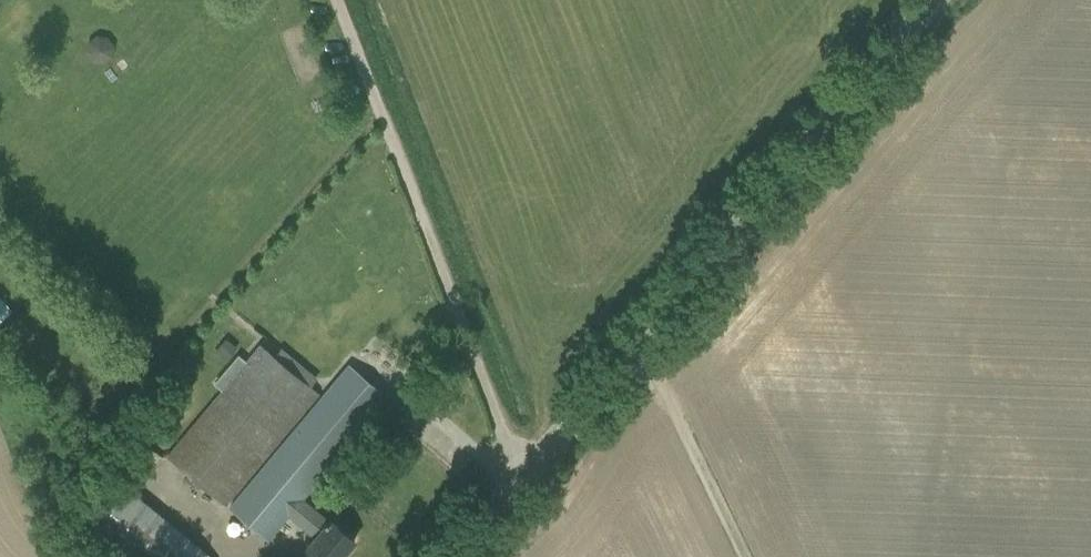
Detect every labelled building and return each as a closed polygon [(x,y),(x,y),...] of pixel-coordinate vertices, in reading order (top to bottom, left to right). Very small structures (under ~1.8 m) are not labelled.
[(237,347),(225,337),(214,351),(225,361),(237,347)] [(168,456),(225,504),(317,394),(260,346),(168,456)] [(354,540),(329,520),(327,522),(300,499),(386,397),(349,366),(229,507),(267,539),(287,514),(314,537),(304,549),(313,556),(340,556),(354,540)] [(127,556),(194,556),(201,549),(126,486),(91,527),(127,556)]
